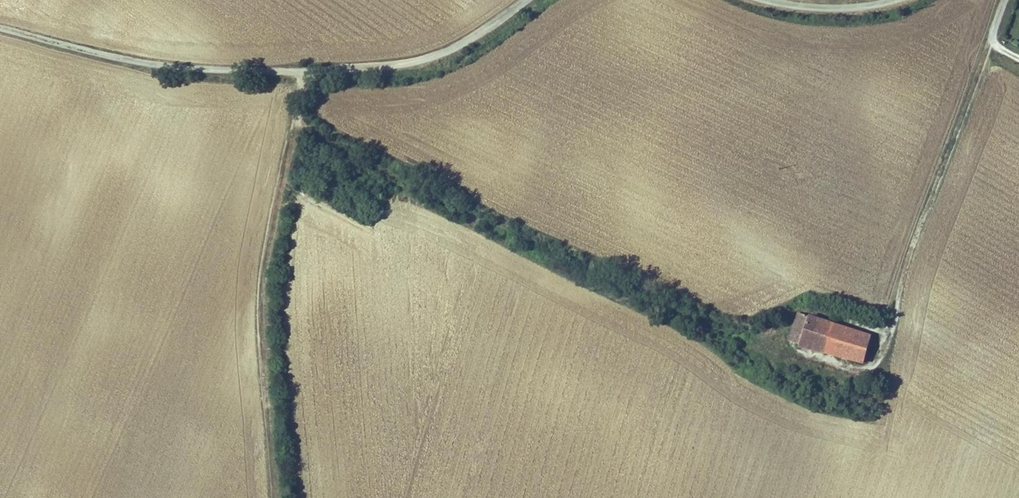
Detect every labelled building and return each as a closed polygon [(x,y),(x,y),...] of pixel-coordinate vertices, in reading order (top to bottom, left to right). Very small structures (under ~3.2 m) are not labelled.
[(792,341),(826,351),(835,321),(801,311),(792,341)] [(838,355),(847,325),(835,321),(826,351),(838,355)] [(851,359),(860,329),(847,325),(838,355),(851,359)] [(857,360),(865,331),(860,329),(851,359),(857,360)] [(873,333),(865,331),(857,360),(864,363),(873,333)]
